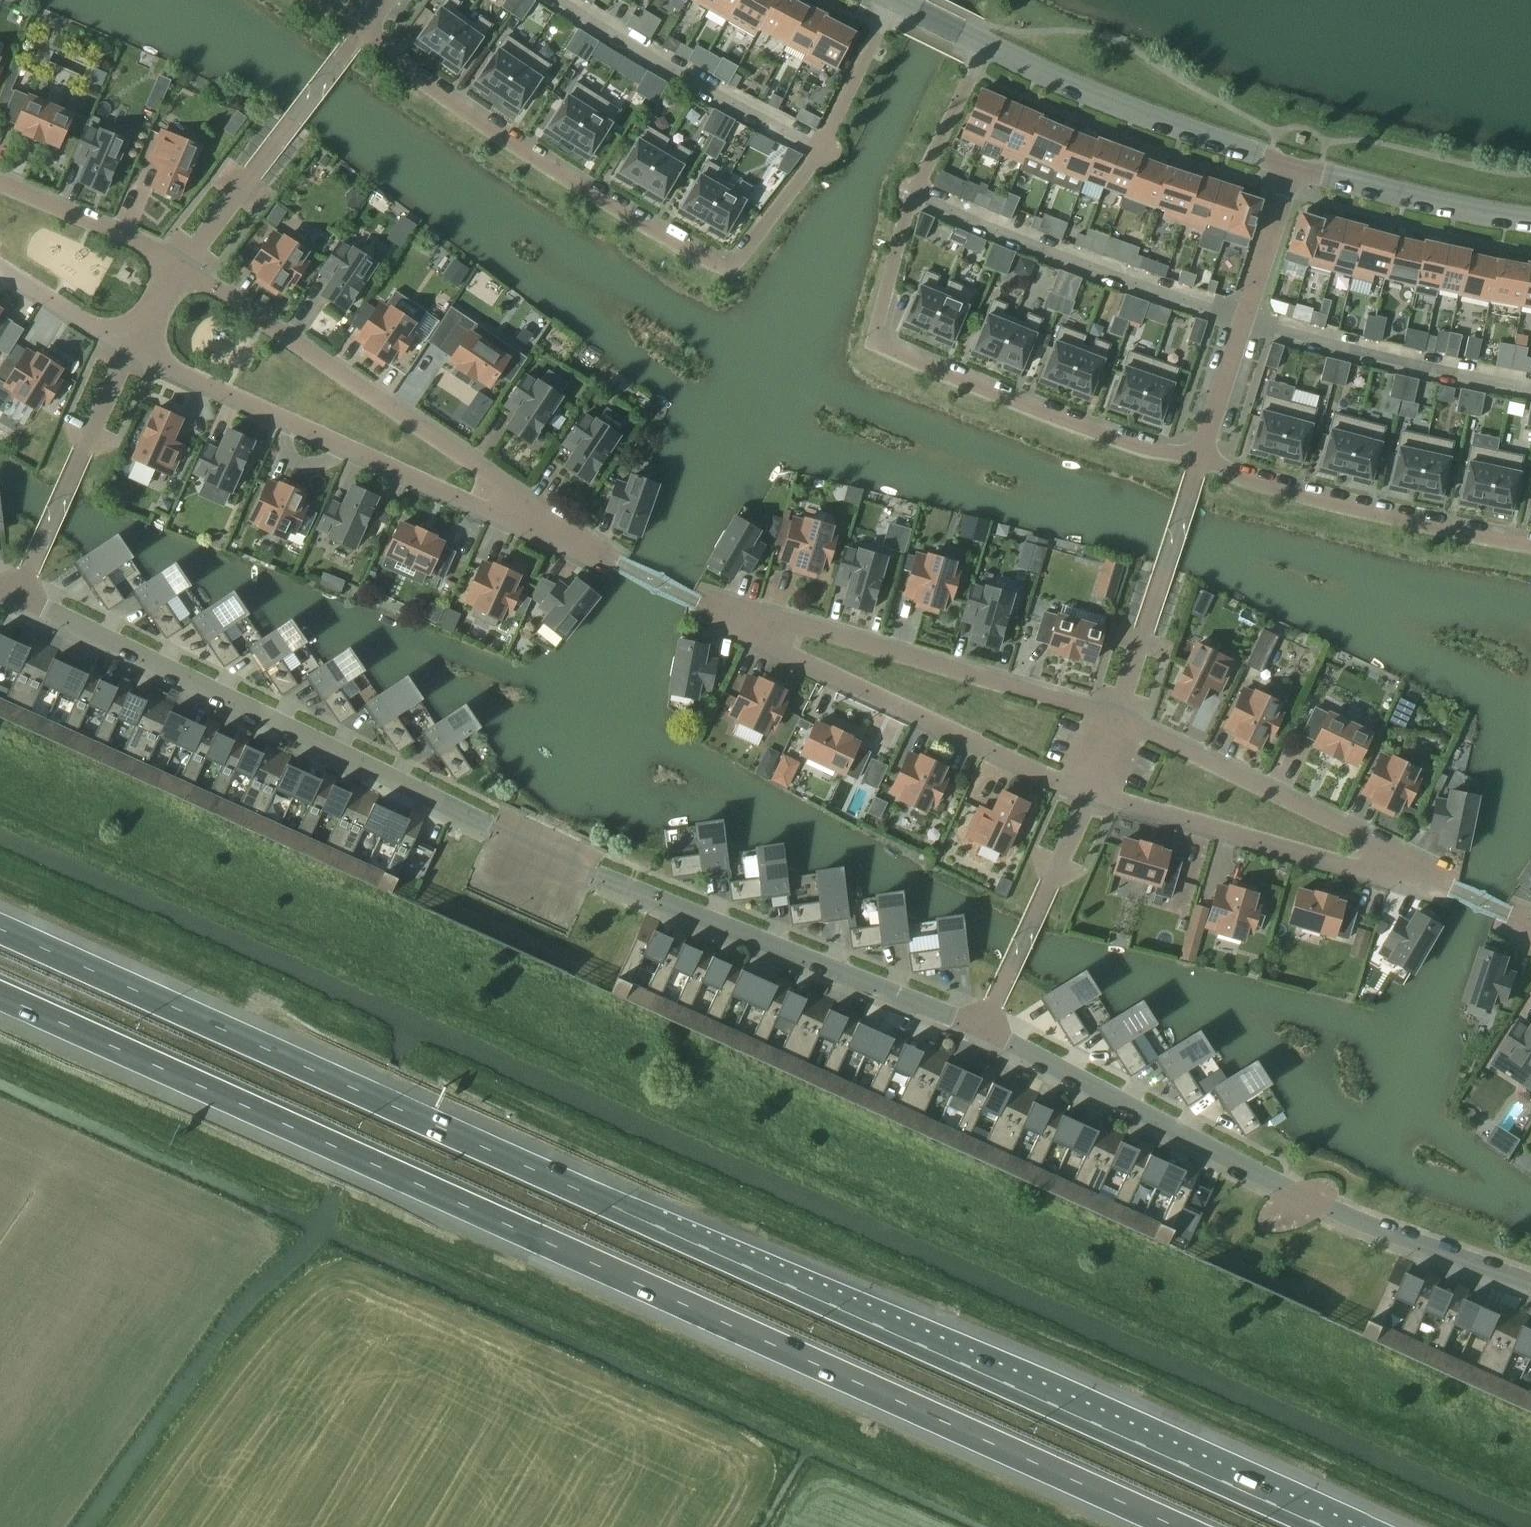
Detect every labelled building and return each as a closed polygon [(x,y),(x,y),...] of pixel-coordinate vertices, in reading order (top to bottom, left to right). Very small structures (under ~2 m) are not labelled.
[(455,10),(461,3),(457,0),(446,0),(416,43),(429,52),(432,48),(439,54),(465,17),(455,10)] [(502,7),(512,14),(521,0),(507,0),(502,7)] [(512,14),(523,21),(536,1),(535,0),(521,0),(512,14)] [(709,9),(714,0),(694,0),(709,9)] [(709,9),(728,20),(739,0),(714,0),(709,9)] [(728,20),(729,20),(733,13),(760,29),(775,0),(739,0),(728,20)] [(760,29),(788,43),(808,5),(807,5),(806,7),(792,0),(775,0),(760,29)] [(808,5),(788,43),(806,53),(803,60),(827,15),(808,5)] [(640,18),(636,14),(629,23),(650,38),(663,21),(647,9),(640,18)] [(827,15),(803,60),(822,70),(826,63),(836,68),(854,33),(826,18),(828,15),(827,15)] [(465,17),(439,54),(447,59),(444,63),(458,73),(492,25),(481,17),(476,25),(465,17)] [(589,35),(579,29),(566,49),(576,55),(589,35)] [(589,35),(576,55),(587,62),(600,42),(589,35)] [(529,50),(508,36),(483,72),(475,85),(488,94),(491,90),(499,95),(529,50)] [(669,37),(665,48),(690,59),(695,48),(669,37)] [(529,50),(499,95),(506,100),(504,104),(517,114),(550,65),(529,50)] [(720,60),(712,75),(728,84),(735,73),(738,66),(722,57),(720,60)] [(658,77),(648,71),(636,92),(646,98),(658,77)] [(728,84),(735,88),(741,77),(735,73),(728,84)] [(161,110),(172,79),(159,75),(148,106),(161,110)] [(658,77),(646,98),(657,104),(669,83),(658,77)] [(598,96),(577,82),(553,119),(545,132),(559,141),(562,137),(570,142),(598,96)] [(985,138),(1002,99),(982,90),(962,137),(983,146),(986,139),(985,138)] [(16,91),(5,118),(18,124),(17,126),(27,131),(25,134),(42,141),(43,138),(60,145),(72,116),(16,91)] [(598,96),(570,142),(578,147),(575,151),(589,160),(620,110),(598,96)] [(1005,147),(1022,107),(1002,99),(985,138),(986,139),(1004,146),(1005,147)] [(1042,119),(1043,116),(1022,107),(1005,147),(1004,146),(1001,154),(1022,163),(1041,119),(1042,119)] [(724,114),(714,108),(703,130),(712,135),(724,114)] [(817,128),(822,116),(801,108),(797,119),(817,128)] [(223,129),(233,136),(247,118),(237,111),(223,129)] [(724,114),(712,135),(724,141),(736,120),(724,114)] [(1049,182),(1070,131),(1042,119),(1041,119),(1022,163),(1023,163),(1020,170),(1049,182)] [(669,139),(647,126),(624,164),(617,177),(631,185),(633,181),(641,185),(669,139)] [(88,128),(76,154),(89,160),(80,181),(83,183),(83,184),(100,191),(100,190),(104,192),(110,178),(110,179),(116,165),(126,141),(102,130),(101,133),(88,128)] [(164,131),(151,160),(163,166),(154,188),(157,189),(157,190),(174,197),(174,196),(178,198),(183,185),(184,185),(190,171),(189,171),(200,147),(164,131)] [(776,142),(755,131),(747,145),(768,156),(776,142)] [(1084,179),(1098,142),(1070,131),(1049,182),(1078,194),(1084,179)] [(669,139),(641,185),(650,190),(647,194),(661,203),(691,152),(680,145),(675,153),(665,147),(670,140),(669,139)] [(1098,142),(1084,179),(1104,187),(1120,147),(1099,139),(1098,142)] [(788,147),(778,169),(788,174),(803,155),(788,147)] [(1120,147),(1104,187),(1125,195),(1139,157),(1140,158),(1141,155),(1120,147)] [(1168,168),(1140,158),(1139,157),(1125,195),(1155,206),(1168,168)] [(696,216),(704,221),(726,182),(715,176),(720,168),(708,161),(679,212),(693,220),(696,216)] [(1168,168),(1155,206),(1166,210),(1164,217),(1183,223),(1198,178),(1197,178),(1168,168)] [(934,186),(959,197),(966,182),(941,170),(940,173),(939,175),(934,185),(934,186)] [(1198,178),(1183,223),(1204,231),(1207,223),(1206,223),(1219,182),(1198,175),(1197,178),(1198,178)] [(726,182),(704,221),(712,226),(710,230),(724,238),(753,187),(742,180),(737,188),(726,182)] [(1219,182),(1206,223),(1207,223),(1226,229),(1238,193),(1239,194),(1241,189),(1219,182)] [(346,196),(346,206),(356,212),(365,198),(351,188),(346,196)] [(1254,198),(1239,194),(1238,193),(1226,229),(1227,230),(1224,239),(1226,240),(1226,239),(1246,246),(1249,238),(1259,207),(1254,198)] [(276,204),(266,219),(277,226),(287,211),(276,204)] [(935,218),(920,211),(914,235),(925,240),(935,218)] [(1037,211),(1031,226),(1063,238),(1069,223),(1037,211)] [(386,238),(401,248),(416,225),(402,215),(386,238)] [(1310,256),(1313,257),(1323,220),(1322,220),(1306,215),(1298,220),(1285,259),(1307,266),(1310,256)] [(1322,220),(1323,220),(1313,257),(1334,262),(1345,221),(1323,215),(1322,220)] [(1345,221),(1334,262),(1332,270),(1352,276),(1354,268),(1365,229),(1366,230),(1366,227),(1345,221)] [(1395,237),(1366,230),(1365,229),(1354,268),(1385,276),(1395,237)] [(273,233),(251,267),(261,273),(259,277),(267,282),(265,285),(276,293),(278,289),(281,291),(287,281),(293,285),(308,263),(302,259),(307,251),(286,237),(283,240),(273,233)] [(1395,237),(1385,276),(1417,283),(1425,244),(1395,237)] [(1425,244),(1417,283),(1438,288),(1447,246),(1425,241),(1425,244)] [(341,243),(325,267),(337,275),(323,295),(327,297),(326,298),(341,308),(342,307),(345,309),(353,297),(354,298),(362,285),(361,285),(376,263),(354,249),(353,251),(341,243)] [(1005,248),(993,243),(984,265),(996,270),(1005,248)] [(1447,246),(1438,288),(1459,293),(1468,254),(1469,251),(1447,246)] [(1005,248),(996,270),(1007,275),(1016,252),(1005,248)] [(1468,254),(1459,293),(1490,300),(1498,260),(1468,254)] [(1141,269),(1165,278),(1169,266),(1145,257),(1141,269)] [(1498,260),(1490,300),(1522,305),(1529,266),(1528,266),(1498,260)] [(1529,266),(1522,305),(1530,307),(1530,263),(1528,263),(1528,266),(1529,266)] [(1062,296),(1071,274),(1059,269),(1051,292),(1062,296)] [(950,281),(949,281),(946,289),(935,285),(939,276),(927,271),(904,325),(919,332),(920,327),(929,331),(950,281)] [(1082,278),(1071,274),(1062,296),(1074,301),(1082,278)] [(950,281),(929,331),(938,335),(936,339),(951,345),(974,291),(950,281)] [(1138,298),(1126,294),(1118,317),(1130,321),(1138,298)] [(1138,298),(1130,321),(1141,325),(1149,302),(1138,298)] [(1015,318),(1003,313),(1006,305),(994,300),(972,354),(987,360),(989,356),(998,360),(1015,318)] [(390,311),(380,304),(377,310),(367,303),(359,314),(369,321),(358,338),(368,345),(366,348),(374,353),(372,357),(383,364),(385,361),(388,362),(394,352),(400,356),(415,335),(409,331),(414,322),(393,308),(390,311)] [(1314,308),(1312,320),(1327,323),(1329,311),(1314,308)] [(11,321),(0,314),(0,339),(11,321)] [(1015,318),(998,360),(1006,363),(1004,368),(1019,374),(1042,319),(1029,314),(1026,323),(1015,318)] [(1362,336),(1371,338),(1376,315),(1375,315),(1375,317),(1367,315),(1362,336)] [(1386,317),(1376,315),(1371,338),(1381,341),(1386,317)] [(1207,321),(1196,317),(1188,340),(1200,344),(1207,321)] [(458,325),(441,349),(453,357),(452,360),(461,366),(459,369),(474,378),(475,375),(491,386),(498,374),(511,382),(521,367),(458,325)] [(1086,336),(1061,326),(1046,368),(1041,382),(1056,387),(1058,383),(1067,386),(1086,336)] [(1449,332),(1445,352),(1444,355),(1456,358),(1461,335),(1449,332)] [(1471,334),(1466,357),(1478,359),(1482,337),(1471,334)] [(1433,353),(1434,350),(1437,337),(1427,335),(1426,339),(1424,351),(1433,353)] [(1086,336),(1067,386),(1075,390),(1073,394),(1089,400),(1109,345),(1097,340),(1094,349),(1083,344),(1086,336)] [(1426,339),(1419,338),(1418,337),(1416,349),(1424,351),(1426,339)] [(1272,342),(1265,365),(1277,369),(1284,346),(1272,342)] [(1515,345),(1500,342),(1495,366),(1510,369),(1515,345)] [(1510,369),(1522,371),(1530,372),(1530,358),(1526,357),(1527,347),(1526,347),(1515,345),(1510,369)] [(27,351),(6,385),(16,392),(14,395),(36,409),(41,401),(47,404),(61,382),(55,378),(61,368),(59,367),(61,363),(50,356),(48,360),(39,354),(37,358),(27,351)] [(1155,360),(1130,352),(1116,393),(1111,407),(1126,413),(1128,408),(1137,411),(1155,360)] [(1339,360),(1327,357),(1321,380),(1333,383),(1339,360)] [(1155,360),(1137,411),(1145,414),(1144,419),(1159,424),(1179,369),(1155,360)] [(1339,360),(1333,383),(1345,386),(1351,363),(1339,360)] [(1407,377),(1395,374),(1390,397),(1402,400),(1407,377)] [(526,376),(510,400),(522,408),(509,428),(512,430),(511,431),(527,441),(527,440),(530,442),(538,430),(539,431),(547,418),(561,396),(540,381),(538,384),(526,376)] [(1407,377),(1402,400),(1414,403),(1419,379),(1407,377)] [(1473,391),(1461,388),(1456,412),(1469,414),(1473,391)] [(1473,391),(1469,414),(1480,417),(1485,393),(1473,391)] [(1291,402),(1266,395),(1255,438),(1251,452),(1266,457),(1268,452),(1277,454),(1291,402)] [(1291,402),(1277,454),(1286,457),(1285,462),(1300,466),(1316,409),(1291,402)] [(145,435),(135,459),(170,475),(183,446),(172,440),(181,419),(178,417),(178,416),(161,409),(158,408),(152,421),(151,421),(145,434),(145,435)] [(549,423),(558,430),(566,419),(556,412),(549,423)] [(1360,421),(1335,414),(1324,456),(1320,471),(1336,475),(1337,470),(1346,473),(1360,421)] [(580,447),(567,467),(570,469),(569,469),(585,480),(585,479),(588,481),(596,469),(597,469),(605,457),(605,456),(619,434),(598,420),(596,423),(584,415),(568,439),(580,447)] [(1360,421),(1346,473),(1355,475),(1354,480),(1370,484),(1385,427),(1360,421)] [(206,446),(195,472),(208,478),(206,481),(230,492),(241,468),(248,454),(247,454),(253,441),(250,439),(250,438),(233,431),(233,432),(229,430),(220,452),(206,446)] [(1428,437),(1403,431),(1390,489),(1406,492),(1407,487),(1416,489),(1428,437)] [(1428,437),(1416,489),(1425,491),(1424,496),(1440,500),(1453,442),(1428,437)] [(1498,451),(1472,446),(1460,504),(1476,507),(1477,502),(1487,504),(1498,451)] [(1498,451),(1487,504),(1496,506),(1495,511),(1511,514),(1523,457),(1498,451)] [(617,482),(608,509),(619,513),(615,526),(624,530),(623,534),(638,540),(645,519),(648,520),(655,501),(652,500),(658,484),(633,475),(629,486),(617,482)] [(268,482),(252,519),(263,524),(261,527),(285,538),(289,529),(296,532),(306,508),(300,505),(305,494),(302,493),(304,489),(291,484),(290,487),(281,483),(279,487),(268,482)] [(330,502),(318,528),(331,534),(330,537),(354,548),(365,524),(371,510),(377,497),(373,495),(374,495),(357,487),(356,488),(353,486),(343,508),(330,502)] [(377,519),(387,524),(394,510),(383,505),(377,519)] [(759,530),(737,518),(736,517),(728,532),(725,530),(715,547),(718,549),(707,568),(720,576),(723,572),(731,577),(739,565),(749,571),(764,547),(753,540),(759,530)] [(794,519),(783,558),(794,561),(793,565),(803,568),(801,572),(814,575),(815,572),(818,572),(821,561),(828,563),(836,538),(829,536),(832,526),(807,519),(806,523),(794,519)] [(882,547),(904,553),(911,529),(889,523),(882,547)] [(387,553),(443,579),(455,552),(442,546),(443,543),(433,539),(434,536),(418,528),(417,532),(400,524),(387,553)] [(1027,534),(1019,567),(1040,573),(1049,539),(1027,534)] [(116,536),(76,563),(108,611),(125,600),(107,574),(131,558),(116,536)] [(886,557),(861,550),(860,553),(846,549),(838,576),(852,580),(845,603),(849,604),(848,605),(866,610),(870,611),(874,597),(879,583),(878,582),(886,557)] [(917,555),(906,594),(917,597),(916,601),(925,604),(924,607),(937,611),(938,607),(941,608),(944,597),(951,599),(959,574),(952,572),(954,562),(930,555),(929,559),(917,555)] [(1096,594),(1116,599),(1127,562),(1107,556),(1096,594)] [(510,613),(511,609),(524,615),(531,599),(519,593),(520,589),(514,586),(519,575),(516,574),(518,570),(506,565),(504,568),(495,564),(493,568),(482,563),(466,600),(477,605),(472,616),(495,627),(503,610),(510,613)] [(174,565),(134,592),(166,639),(183,628),(165,602),(188,586),(174,565)] [(559,583),(541,605),(551,613),(544,622),(564,638),(575,625),(577,627),(590,612),(587,610),(601,592),(589,582),(586,586),(577,580),(569,591),(559,583)] [(973,586),(965,613),(978,617),(972,640),(975,641),(975,642),(993,647),(997,648),(1001,634),(1005,620),(1005,619),(1012,594),(987,587),(986,590),(973,586)] [(1189,613),(1202,619),(1213,596),(1200,589),(1189,613)] [(232,593),(192,620),(224,668),(241,656),(223,630),(246,615),(232,593)] [(430,602),(423,617),(437,623),(444,609),(430,602)] [(1044,612),(1036,640),(1050,644),(1049,647),(1060,650),(1059,653),(1076,658),(1077,655),(1094,660),(1103,629),(1044,612)] [(290,621),(250,648),(282,696),(299,685),(281,659),(304,643),(290,621)] [(1246,665),(1261,672),(1278,636),(1263,629),(1246,665)] [(13,640),(0,634),(0,669),(13,640)] [(697,639),(683,636),(682,636),(678,657),(674,657),(671,676),(674,677),(671,693),(696,698),(698,687),(711,689),(716,661),(704,659),(707,645),(696,643),(697,639)] [(0,669),(0,717),(11,722),(46,644),(34,638),(30,647),(13,640),(0,669)] [(46,644),(11,722),(40,735),(72,666),(55,659),(59,650),(46,644)] [(1198,644),(1186,668),(1179,681),(1180,681),(1173,694),(1177,696),(1177,697),(1193,705),(1193,704),(1197,706),(1207,684),(1219,690),(1233,661),(1198,644)] [(347,650),(308,677),(340,724),(357,713),(339,687),(362,671),(347,650)] [(72,666),(40,735),(69,749),(101,679),(105,670),(92,665),(88,674),(72,666)] [(770,683),(761,679),(759,682),(748,677),(731,714),(742,719),(740,722),(764,733),(768,724),(774,728),(786,704),(779,701),(784,690),(782,689),(784,685),(771,680),(770,683)] [(101,679),(69,749),(99,762),(130,692),(134,684),(121,678),(117,687),(101,679)] [(405,678),(366,705),(398,753),(415,741),(397,715),(420,699),(405,678)] [(1244,690),(1226,726),(1237,731),(1235,735),(1244,739),(1243,743),(1255,748),(1256,745),(1259,746),(1264,735),(1271,738),(1282,715),(1275,712),(1280,703),(1256,691),(1254,695),(1244,690)] [(130,692),(99,762),(128,775),(163,697),(150,691),(146,700),(130,692)] [(163,697),(128,775),(157,788),(188,719),(172,711),(176,702),(163,697)] [(463,706),(424,733),(456,781),(473,770),(455,744),(478,728),(463,706)] [(1315,708),(1303,734),(1316,740),(1315,743),(1324,748),(1323,751),(1339,759),(1340,756),(1357,763),(1371,735),(1315,708)] [(188,719),(157,788),(186,801),(217,732),(221,723),(209,717),(205,726),(188,719)] [(807,731),(811,723),(800,718),(796,726),(807,731)] [(832,731),(815,724),(802,753),(857,779),(870,753),(857,746),(858,744),(848,739),(849,736),(833,728),(832,731)] [(217,732),(186,801),(215,814),(247,745),(251,736),(238,731),(234,739),(217,732)] [(247,745),(215,814),(244,828),(280,750),(267,744),(263,753),(247,745)] [(280,750),(244,828),(273,841),(305,771),(288,764),(292,755),(280,750)] [(921,756),(920,759),(909,754),(892,791),(903,796),(901,799),(924,810),(929,801),(935,804),(946,781),(940,778),(945,767),(942,766),(944,762),(932,756),(930,760),(921,756)] [(1381,756),(1364,792),(1375,797),(1373,801),(1382,805),(1380,809),(1392,814),(1394,811),(1396,812),(1401,801),(1408,804),(1419,781),(1413,778),(1417,769),(1394,757),(1392,761),(1381,756)] [(887,766),(872,759),(862,781),(877,788),(887,766)] [(768,779),(773,769),(759,762),(755,772),(768,779)] [(305,771),(273,841),(303,854),(334,785),(338,776),(325,770),(321,779),(305,771)] [(334,785),(303,854),(332,867),(367,789),(354,783),(350,792),(334,785)] [(367,789),(332,867),(361,880),(392,811),(376,804),(380,795),(367,789)] [(1437,800),(1431,828),(1443,830),(1441,844),(1451,846),(1450,851),(1465,854),(1470,832),(1473,833),(1477,813),(1474,813),(1477,796),(1451,791),(1449,802),(1437,800)] [(1003,792),(993,813),(981,808),(968,837),(1003,853),(1015,830),(1021,816),(1027,803),(1024,801),(1007,793),(1003,792)] [(392,811),(361,880),(391,894),(401,872),(422,881),(437,849),(435,848),(434,852),(414,843),(426,816),(413,810),(409,818),(392,811)] [(671,878),(728,870),(723,834),(724,834),(723,828),(722,828),(722,822),(695,826),(699,854),(668,858),(671,878)] [(1142,842),(1141,845),(1123,840),(1115,871),(1157,883),(1154,894),(1170,899),(1181,860),(1168,856),(1168,853),(1158,850),(1159,847),(1142,842)] [(731,901),(788,893),(783,858),(784,858),(783,852),(782,852),(782,846),(755,850),(759,877),(728,882),(731,901)] [(1520,882),(1530,890),(1530,867),(1520,882)] [(791,925),(848,917),(843,881),(844,881),(843,875),(842,875),(841,870),(815,873),(819,901),(788,905),(791,925)] [(1218,887),(1207,925),(1219,929),(1217,932),(1242,940),(1245,930),(1252,932),(1259,907),(1253,905),(1256,894),(1253,893),(1254,889),(1242,885),(1240,889),(1231,886),(1230,890),(1218,887)] [(1298,891),(1290,922),(1348,938),(1356,911),(1342,907),(1343,904),(1333,900),(1334,897),(1317,892),(1316,896),(1298,891)] [(851,949),(908,941),(903,905),(904,905),(903,899),(902,899),(901,893),(875,897),(879,925),(848,929),(851,949)] [(1399,918),(1385,943),(1395,949),(1390,959),(1412,973),(1421,958),(1423,960),(1433,943),(1431,941),(1442,922),(1428,914),(1426,918),(1417,913),(1410,925),(1399,918)] [(672,937),(671,937),(656,930),(660,921),(646,915),(611,993),(641,1007),(672,937)] [(911,973),(968,965),(966,948),(963,929),(964,929),(963,923),(962,923),(961,917),(935,921),(939,948),(908,953),(911,973)] [(1375,931),(1381,935),(1387,924),(1378,919),(1375,931)] [(672,937),(641,1007),(670,1020),(701,951),(700,950),(685,943),(689,934),(675,928),(671,937),(672,937)] [(701,951),(670,1020),(699,1033),(730,964),(730,963),(714,956),(718,948),(704,941),(700,950),(701,951)] [(1485,944),(1479,965),(1476,964),(1469,983),(1472,984),(1467,1000),(1492,1008),(1496,997),(1508,1000),(1516,973),(1504,970),(1509,956),(1499,953),(1500,949),(1485,944)] [(730,964),(699,1033),(728,1046),(759,977),(743,970),(747,961),(733,955),(730,963),(730,964)] [(1042,998),(1073,1047),(1090,1036),(1073,1009),(1097,994),(1082,972),(1077,975),(1072,978),(1059,987),(1042,998)] [(789,990),(789,991),(793,982),(792,981),(780,976),(776,984),(759,977),(728,1046),(757,1060),(789,990)] [(786,1073),(822,995),(809,989),(805,998),(789,991),(789,990),(757,1060),(786,1073)] [(822,995),(786,1073),(815,1086),(847,1016),(846,1016),(831,1009),(834,1000),(822,995)] [(1099,1028),(1130,1077),(1147,1066),(1130,1039),(1154,1024),(1140,1002),(1134,1005),(1129,1008),(1099,1028)] [(845,1099),(876,1030),(860,1022),(864,1013),(850,1007),(846,1016),(847,1016),(815,1086),(845,1099)] [(1519,1023),(1504,1047),(1516,1055),(1514,1058),(1530,1068),(1530,1030),(1519,1023)] [(905,1043),(906,1043),(910,1034),(897,1028),(893,1037),(876,1030),(845,1099),(874,1112),(905,1043)] [(1156,1058),(1187,1106),(1204,1096),(1204,1095),(1196,1083),(1187,1069),(1211,1054),(1197,1032),(1192,1035),(1191,1034),(1186,1038),(1187,1038),(1156,1058)] [(916,1097),(938,1047),(926,1042),(922,1050),(906,1043),(905,1043),(874,1112),(903,1126),(916,1097)] [(932,1139),(963,1069),(947,1062),(951,1053),(938,1047),(916,1097),(903,1126),(932,1139)] [(1245,1137),(1262,1126),(1244,1098),(1267,1083),(1254,1062),(1227,1080),(1214,1088),(1245,1137)] [(961,1152),(993,1082),(994,1083),(998,1074),(997,1074),(984,1068),(980,1077),(963,1069),(932,1139),(961,1152)] [(1206,1076),(1196,1083),(1204,1095),(1214,1088),(1206,1076)] [(990,1165),(1026,1087),(1013,1081),(1009,1090),(994,1083),(993,1082),(961,1152),(990,1165)] [(1019,1178),(1051,1109),(1050,1109),(1035,1101),(1039,1093),(1026,1087),(990,1165),(1019,1178)] [(1049,1192),(1080,1122),(1064,1115),(1068,1106),(1054,1100),(1050,1109),(1051,1109),(1019,1178),(1049,1192)] [(1078,1205),(1113,1126),(1101,1121),(1097,1130),(1080,1122),(1049,1192),(1078,1205)] [(1138,1148),(1122,1141),(1126,1132),(1113,1126),(1078,1205),(1107,1218),(1138,1148)] [(1509,1131),(1498,1148),(1511,1156),(1522,1139),(1509,1131)] [(1138,1148),(1107,1218),(1136,1231),(1168,1162),(1151,1154),(1155,1145),(1142,1139),(1138,1148)] [(1168,1162),(1136,1231),(1166,1245),(1167,1243),(1168,1241),(1170,1236),(1171,1233),(1187,1240),(1191,1233),(1192,1234),(1200,1215),(1210,1191),(1194,1184),(1195,1181),(1196,1179),(1202,1166),(1189,1161),(1188,1160),(1184,1169),(1168,1162)] [(1395,1348),(1427,1279),(1426,1279),(1410,1272),(1414,1263),(1401,1257),(1365,1334),(1395,1348)] [(1427,1279),(1395,1348),(1424,1361),(1442,1322),(1441,1321),(1455,1292),(1439,1285),(1443,1276),(1430,1270),(1426,1279),(1427,1279)] [(1442,1322),(1424,1361),(1454,1374),(1485,1305),(1468,1298),(1472,1289),(1459,1283),(1455,1292),(1441,1321),(1442,1322)] [(1483,1388),(1518,1310),(1505,1304),(1501,1313),(1485,1305),(1454,1374),(1483,1388)] [(1483,1388),(1512,1401),(1530,1359),(1530,1326),(1527,1324),(1530,1316),(1530,1315),(1518,1310),(1483,1388)] [(1512,1401),(1530,1410),(1530,1359),(1512,1401)]
